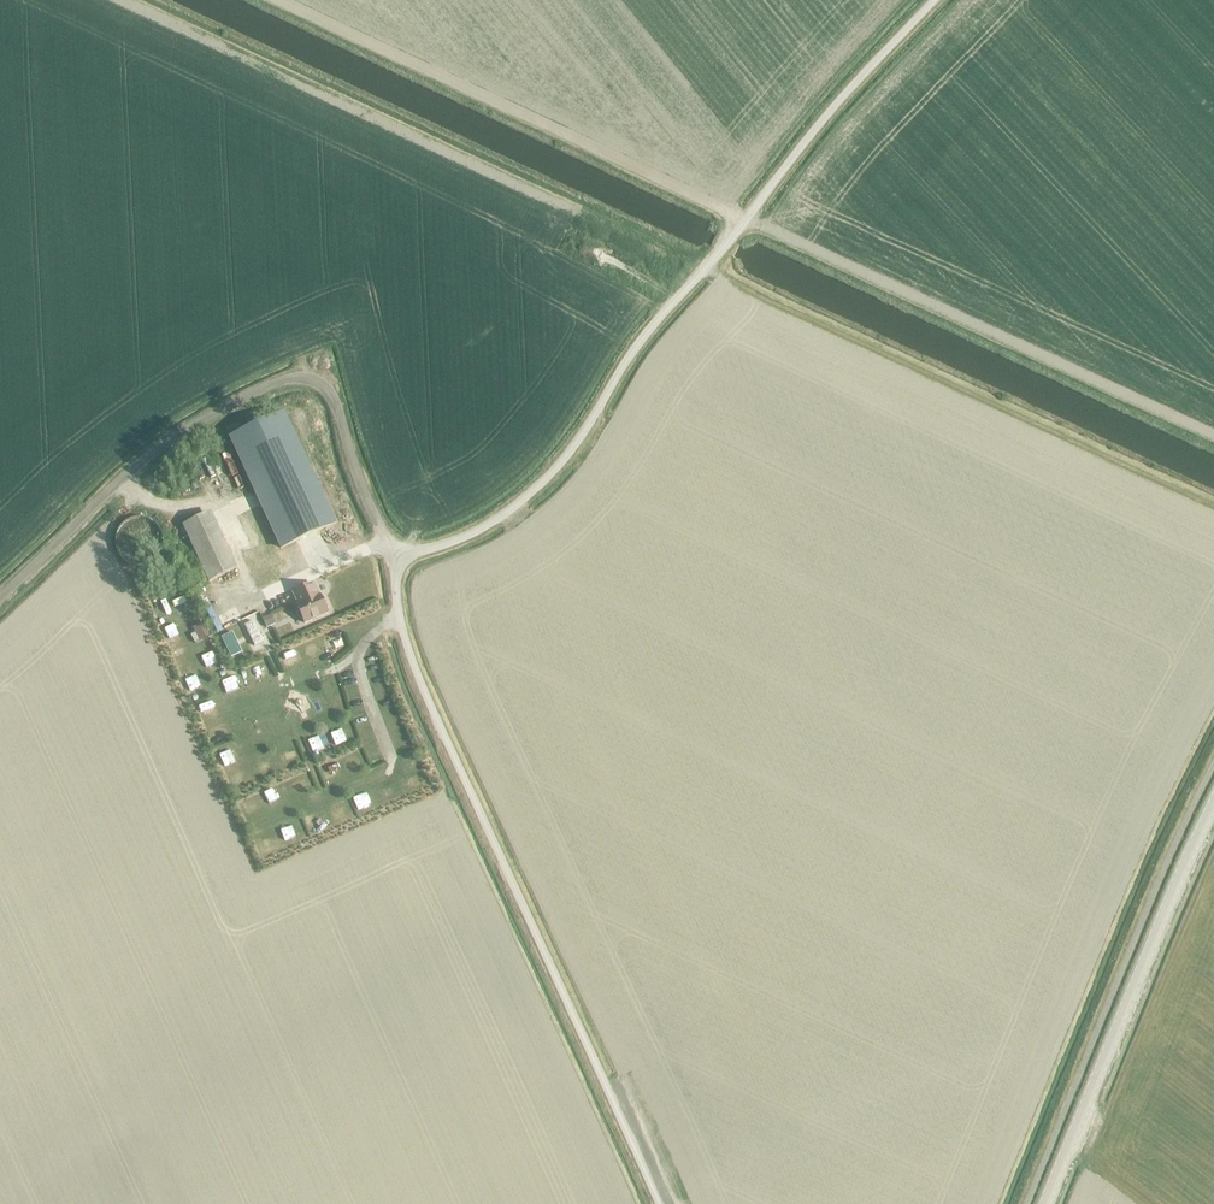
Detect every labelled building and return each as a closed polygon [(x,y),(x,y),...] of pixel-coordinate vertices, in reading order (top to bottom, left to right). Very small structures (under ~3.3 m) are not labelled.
[(280,549),(335,523),(285,415),(230,440),(280,549)] [(203,467),(199,469),(203,480),(208,478),(203,467)] [(156,559),(159,554),(162,548),(163,541),(161,535),(158,529),(154,524),(148,520),(142,519),(135,519),(128,521),(123,524),(119,530),(116,536),(115,542),(116,549),(119,555),(123,560),(128,563),(134,565),(140,566),(146,565),(151,563),(156,559)] [(220,532),(191,545),(209,582),(237,569),(220,532)] [(297,607),(304,624),(328,613),(327,611),(328,608),(324,600),(321,599),(320,597),(319,597),(314,585),(293,594),(299,606),(297,607)] [(178,600),(166,605),(171,617),(183,612),(178,600)] [(271,614),(262,618),(267,628),(275,624),(271,614)] [(174,619),(177,628),(187,624),(183,615),(174,619)] [(263,642),(253,621),(245,626),(255,646),(263,642)] [(195,633),(191,635),(195,643),(199,642),(211,636),(204,623),(193,629),(195,633)] [(232,634),(222,639),(231,658),(241,653),(232,634)] [(301,660),(312,655),(307,645),(296,650),(301,660)] [(196,667),(207,662),(203,651),(191,655),(196,667)] [(240,674),(246,687),(258,682),(252,669),(240,674)] [(226,694),(237,690),(233,679),(222,683),(226,694)] [(194,712),(199,725),(215,718),(210,705),(194,712)] [(272,759),(275,770),(286,767),(283,756),(272,759)] [(408,759),(396,763),(401,776),(413,772),(408,759)] [(289,795),(301,790),(297,780),(284,785),(289,795)] [(379,803),(396,799),(394,792),(378,797),(379,803)] [(240,812),(252,809),(250,802),(238,805),(240,812)]
